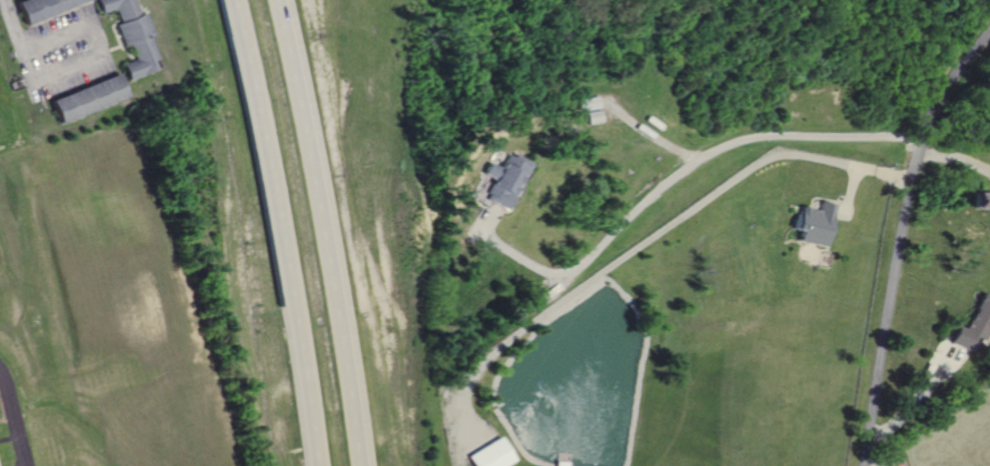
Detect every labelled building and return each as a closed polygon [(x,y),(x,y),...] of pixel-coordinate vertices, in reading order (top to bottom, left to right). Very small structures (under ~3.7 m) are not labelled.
[(95,0),(19,0),(26,23),(95,1),(95,0)] [(105,13),(119,9),(123,23),(120,24),(127,47),(134,45),(138,60),(126,63),(131,80),(164,70),(153,36),(157,35),(150,13),(143,15),(138,0),(101,0),(105,13)] [(54,99),(62,123),(130,99),(122,75),(54,99)] [(599,97),(601,109),(588,111),(582,112),(580,100),(599,97)] [(601,109),(603,123),(591,125),(588,111),(601,109)] [(504,211),(494,205),(481,198),(491,181),(481,175),(488,163),(498,169),(508,151),(531,165),(504,211)] [(981,191),(989,191),(989,207),(981,206),(981,191)] [(840,206),(838,213),(831,247),(802,240),(804,231),(800,230),(805,206),(823,210),(825,202),(840,206)] [(951,342),(961,346),(972,351),(978,339),(984,342),(989,328),(989,296),(980,292),(965,328),(958,325),(951,342)] [(516,461),(508,465),(475,465),(469,456),(502,437),(516,461)]
